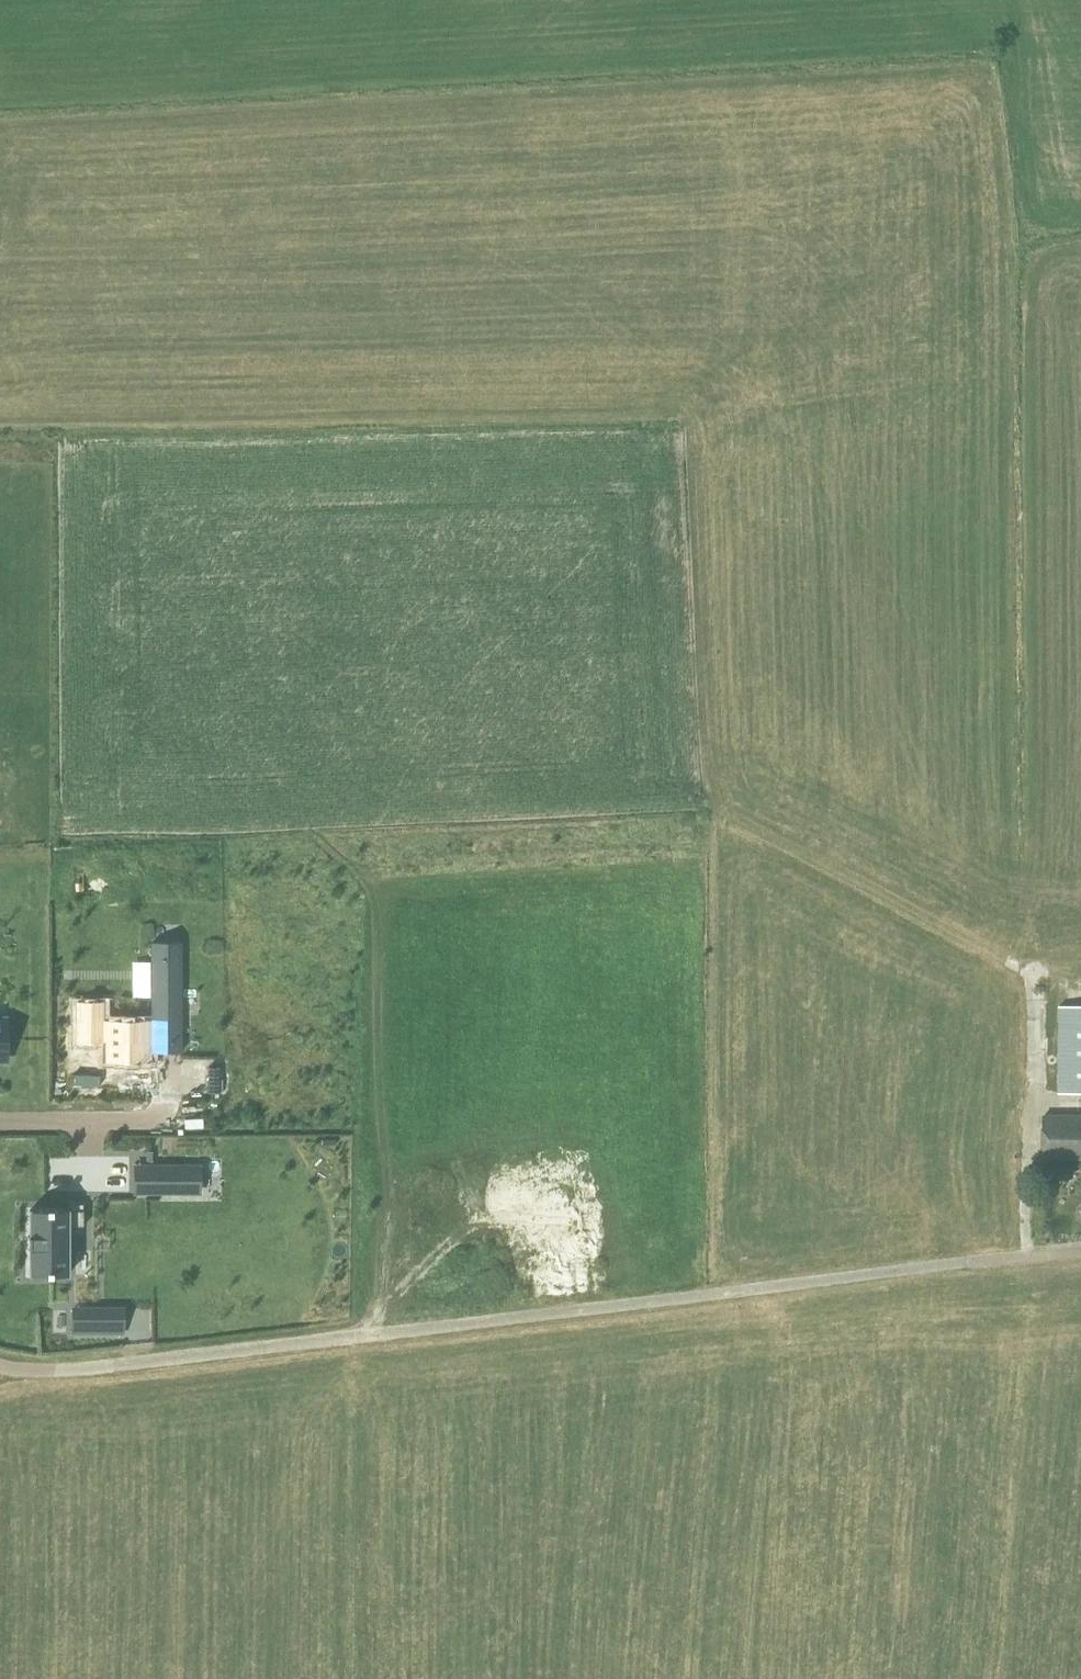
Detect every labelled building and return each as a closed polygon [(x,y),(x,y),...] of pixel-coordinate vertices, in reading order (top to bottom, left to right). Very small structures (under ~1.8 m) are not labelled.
[(76,1020),(76,1042),(104,1042),(103,1061),(120,1061),(134,1061),(151,1061),(151,1052),(181,1052),(181,943),(152,943),(152,1021),(103,1021),(103,1020),(78,1020),(76,1020)] [(1060,1007),(1059,1092),(1080,1092),(1080,1007),(1060,1007)] [(1043,1116),(1043,1158),(1080,1157),(1080,1116),(1043,1116)] [(199,1167),(159,1167),(159,1190),(200,1190),(199,1167)] [(30,1236),(28,1236),(28,1249),(30,1249),(30,1275),(68,1275),(68,1226),(84,1226),(84,1210),(83,1210),(51,1211),(51,1210),(46,1210),(30,1210),(30,1236)] [(73,1309),(73,1333),(95,1333),(116,1333),(123,1333),(123,1309),(95,1309),(73,1309)]
